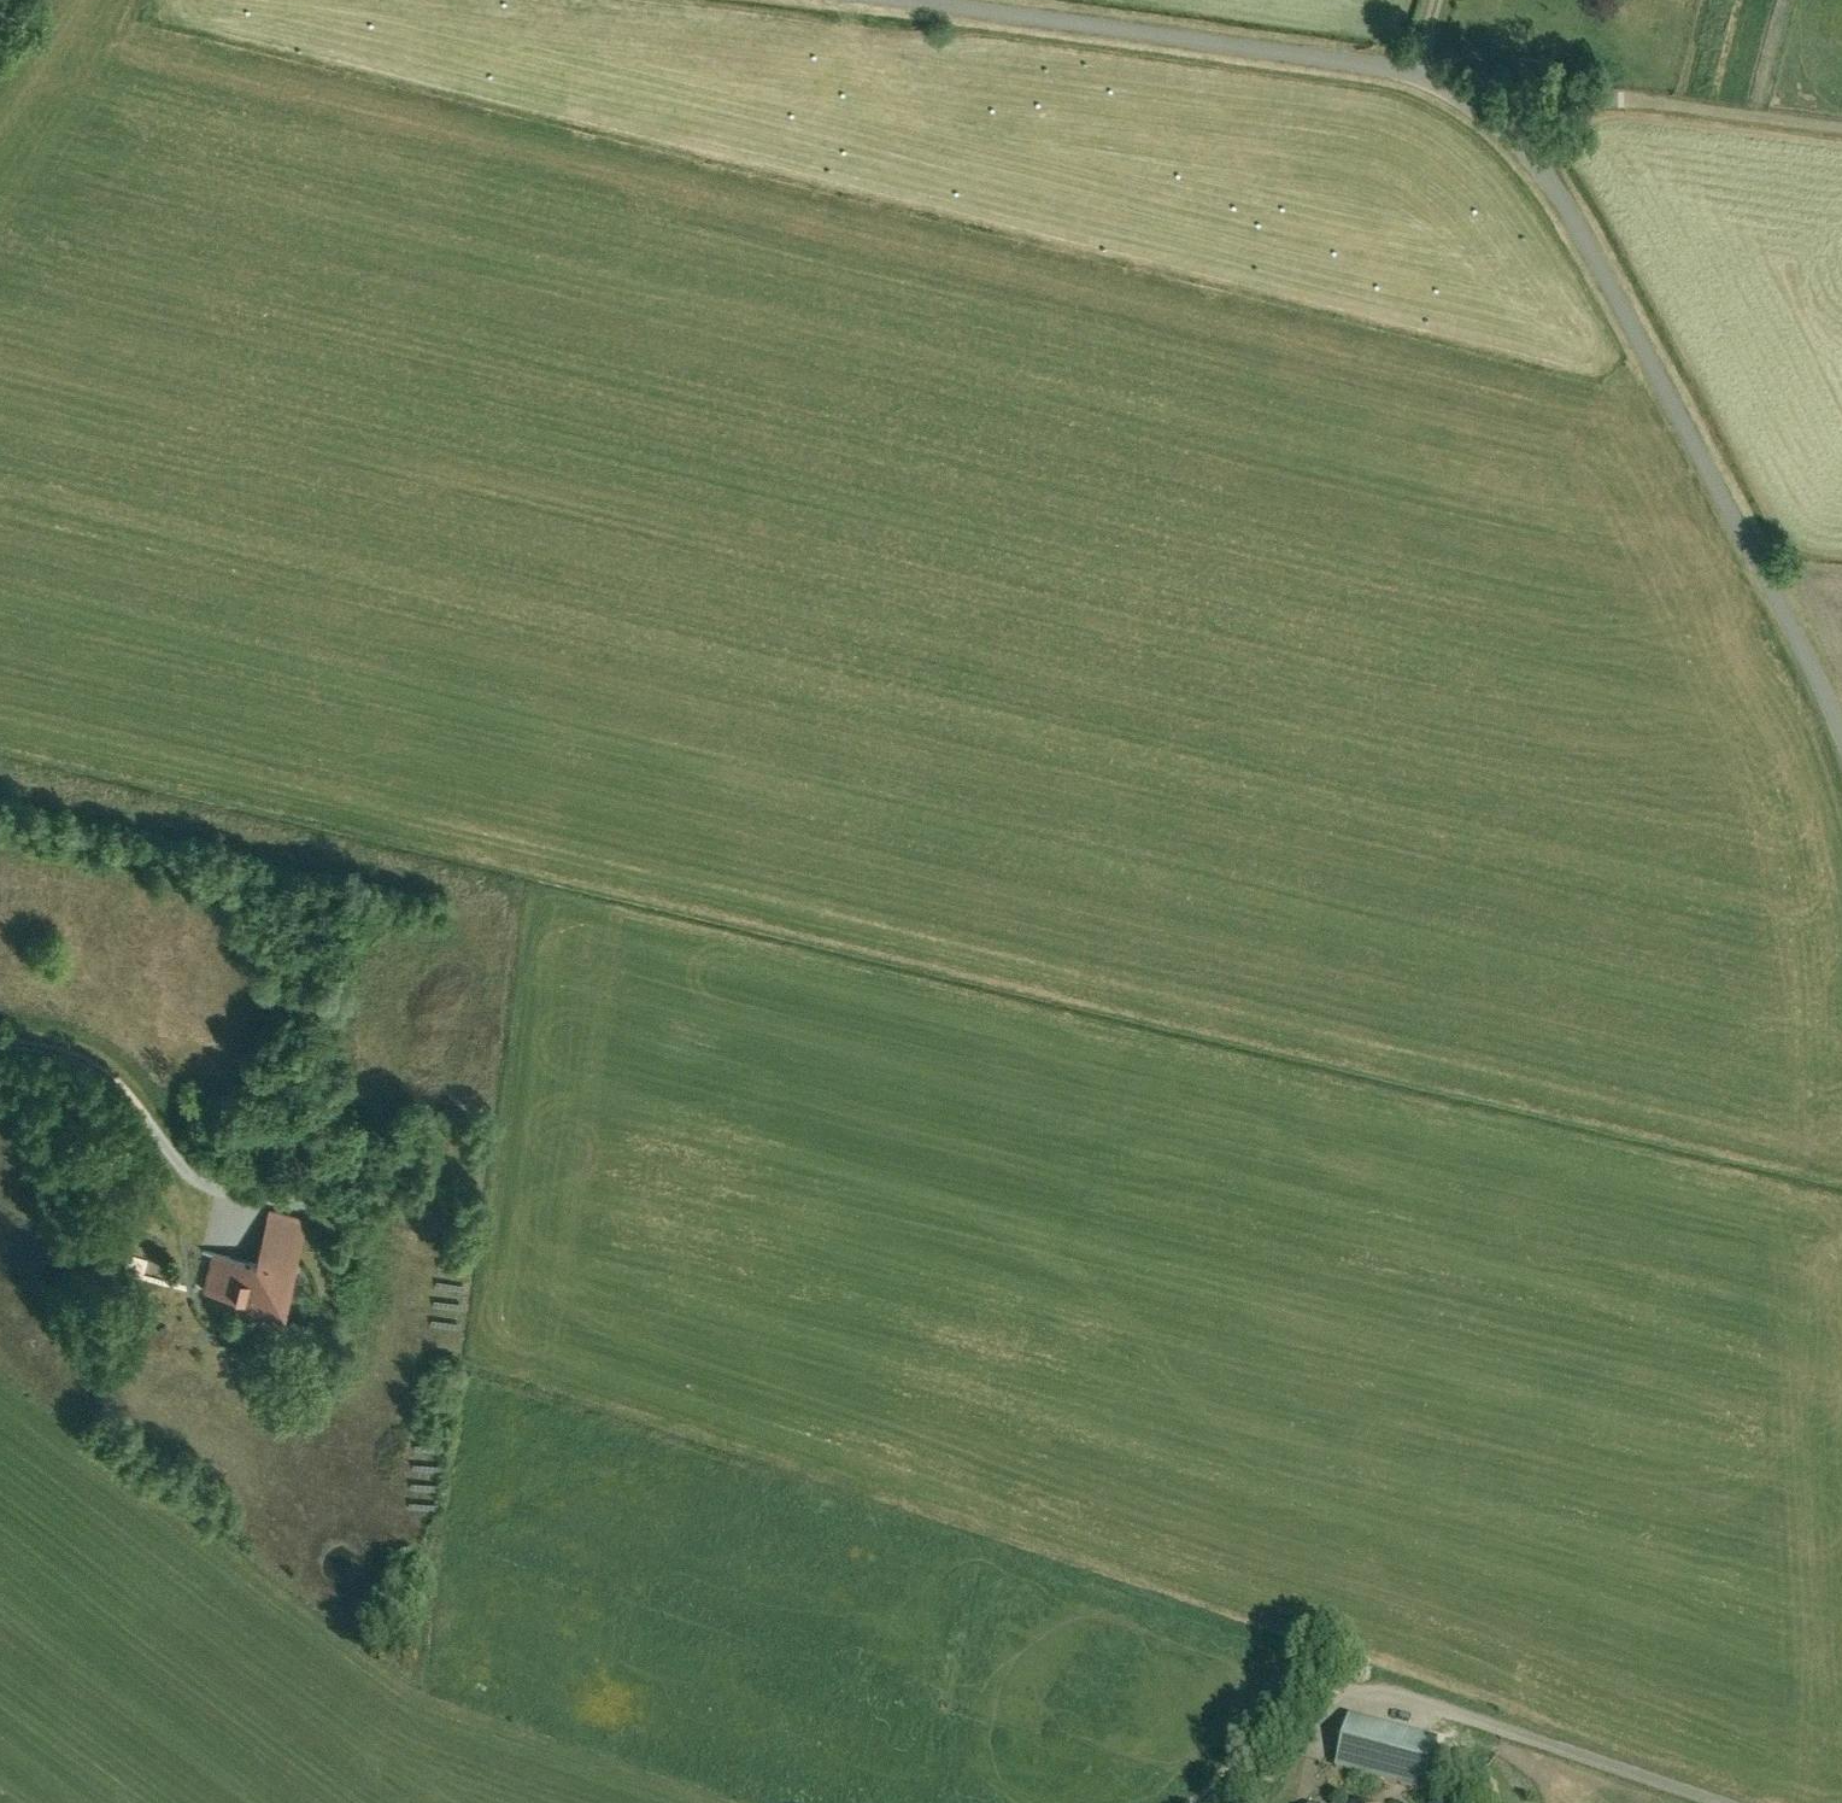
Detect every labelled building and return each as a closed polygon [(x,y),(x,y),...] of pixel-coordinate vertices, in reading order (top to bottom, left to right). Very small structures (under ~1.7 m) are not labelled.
[(214,1255),(205,1291),(274,1308),(287,1300),(307,1220),(270,1210),(256,1263),(203,1250),(203,1252),(214,1255)] [(1338,1767),(1426,1791),(1440,1740),(1352,1716),(1338,1767)]
